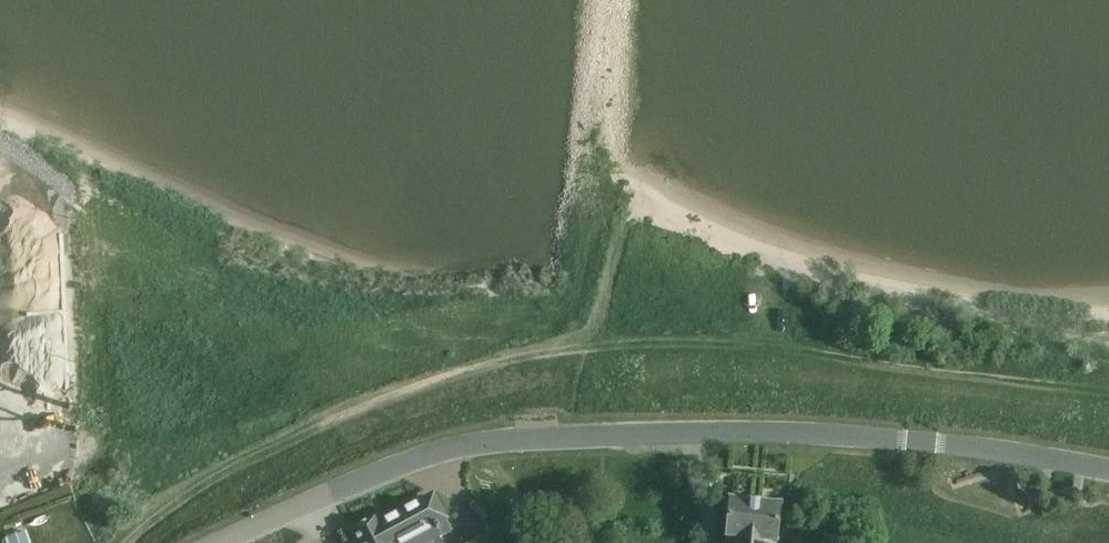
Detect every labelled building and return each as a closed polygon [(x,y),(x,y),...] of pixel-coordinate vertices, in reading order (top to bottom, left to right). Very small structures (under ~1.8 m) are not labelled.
[(358,542),(426,542),(450,530),(445,520),(435,526),(434,523),(421,498),(379,520),(376,515),(350,529),(358,542)] [(781,504),(730,499),(726,538),(725,542),(777,542),(781,504)] [(887,529),(888,520),(878,519),(877,528),(887,529)]
